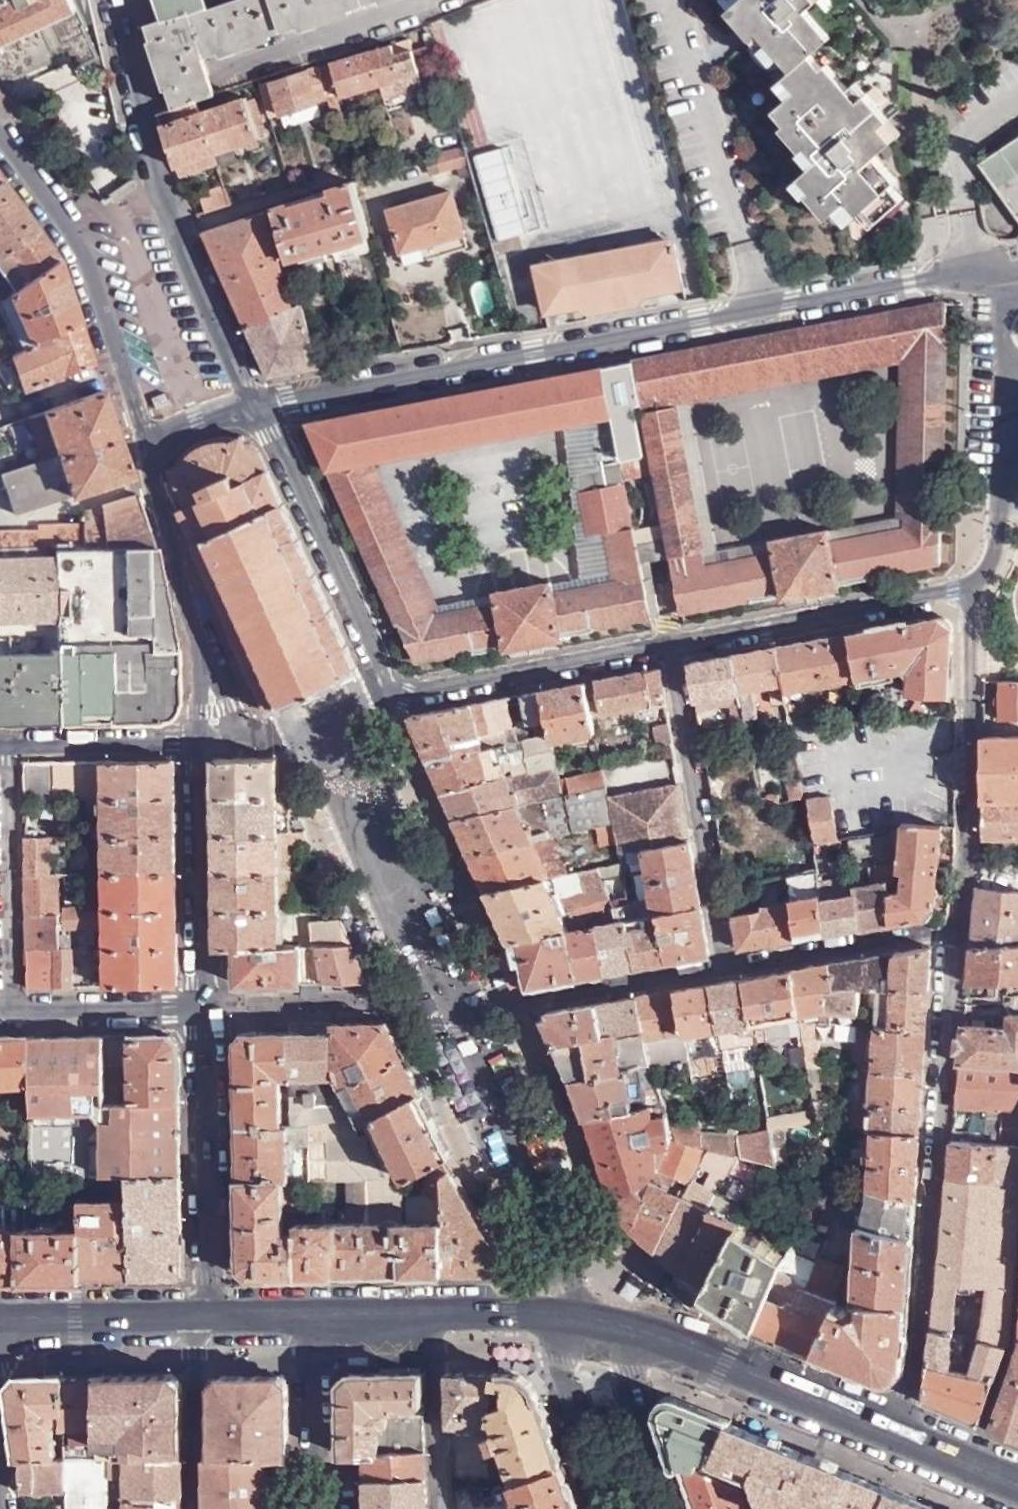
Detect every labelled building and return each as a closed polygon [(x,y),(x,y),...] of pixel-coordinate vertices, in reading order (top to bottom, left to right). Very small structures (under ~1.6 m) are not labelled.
[(0,82),(55,55),(51,48),(65,41),(68,48),(77,67),(101,55),(75,0),(0,0),(0,82)] [(223,107),(213,77),(208,61),(194,19),(212,13),(208,0),(155,0),(162,23),(147,28),(155,51),(151,53),(158,73),(164,93),(166,100),(172,98),(176,110),(198,102),(202,114),(223,107)] [(212,13),(194,19),(208,61),(222,57),(223,62),(246,54),(272,45),(271,40),(283,35),(285,40),(301,34),(303,40),(330,31),(354,22),(352,18),(383,7),(385,12),(411,3),(419,0),(249,0),(212,13)] [(729,21),(742,36),(766,14),(772,22),(779,30),(763,43),(797,82),(790,89),(801,102),(779,121),(790,134),(784,139),(806,164),(811,160),(824,172),(806,188),(817,199),(811,204),(834,230),(840,225),(853,239),(874,219),(886,231),(913,208),(901,195),(906,190),(883,166),(870,152),(895,130),(871,105),(865,110),(832,73),(827,78),(815,66),(835,46),(812,21),(825,9),(819,2),(821,0),(752,0),(729,21)] [(328,101),(332,116),(341,114),(336,97),(408,76),(407,73),(419,69),(412,39),(319,68),(328,101)] [(51,48),(55,55),(68,48),(65,41),(51,48)] [(328,101),(319,68),(261,87),(270,118),(328,101)] [(202,114),(215,152),(261,137),(260,135),(266,133),(254,98),(252,99),(250,98),(223,107),(202,114)] [(176,110),(159,115),(177,172),(181,179),(220,166),(215,152),(202,114),(198,102),(176,110)] [(994,184),(1017,168),(1017,137),(980,163),(994,184)] [(444,173),(470,164),(465,146),(438,155),(444,173)] [(473,158),(498,243),(533,233),(508,148),(473,158)] [(0,183),(0,258),(36,232),(0,183)] [(232,203),(226,183),(197,192),(203,212),(232,203)] [(289,203),(274,208),(290,260),(367,238),(351,183),(331,190),(332,195),(315,200),(315,198),(303,201),(305,205),(291,209),(289,203)] [(453,192),(390,211),(402,253),(465,234),(453,192)] [(264,212),(204,232),(226,281),(246,326),(293,306),(264,212)] [(36,232),(0,258),(0,275),(14,294),(34,280),(58,261),(36,232)] [(542,264),(536,273),(542,307),(553,315),(583,310),(590,315),(640,306),(647,296),(674,293),(682,282),(675,246),(665,240),(542,264)] [(77,321),(58,261),(34,280),(14,294),(9,298),(31,346),(77,321)] [(293,306),(246,326),(269,377),(321,367),(312,335),(303,302),(293,306)] [(899,313),(632,363),(649,453),(650,460),(664,538),(678,611),(749,598),(750,600),(781,594),(783,597),(839,588),(839,584),(871,580),(870,576),(940,563),(945,303),(899,313)] [(91,365),(77,321),(31,346),(7,358),(19,391),(91,365)] [(312,335),(321,367),(336,364),(326,332),(312,335)] [(616,366),(602,369),(611,417),(618,459),(649,453),(632,363),(616,366)] [(309,424),(308,424),(414,661),(471,650),(473,652),(503,647),(504,649),(560,640),(560,636),(593,631),(592,628),(648,617),(641,580),(619,465),(575,474),(587,538),(606,535),(615,584),(553,595),(550,584),(494,593),(496,606),(435,618),(366,464),(563,426),(566,426),(583,423),(595,420),(611,417),(602,369),(309,424)] [(114,436),(100,391),(40,412),(54,457),(114,436)] [(615,584),(606,535),(587,538),(575,474),(619,465),(618,459),(598,464),(595,434),(597,433),(595,420),(583,423),(566,426),(563,426),(579,578),(550,584),(553,595),(615,584)] [(269,711),(356,670),(259,452),(254,452),(250,441),(244,442),(242,435),(234,439),(220,437),(210,438),(198,443),(190,447),(181,456),(173,467),(167,470),(169,477),(167,479),(172,490),(170,492),(269,711)] [(114,436),(54,457),(0,475),(0,485),(11,516),(128,476),(114,436)] [(664,538),(650,460),(638,462),(650,539),(664,538)] [(134,495),(114,501),(116,512),(100,518),(102,527),(57,525),(5,534),(0,534),(0,547),(51,545),(150,543),(134,495)] [(168,641),(150,543),(51,545),(51,558),(54,721),(154,719),(173,700),(168,641)] [(54,721),(51,558),(0,559),(0,721),(29,720),(54,721)] [(641,580),(648,617),(658,616),(650,578),(641,580)] [(496,606),(494,593),(429,605),(435,618),(496,606)] [(940,617),(848,634),(857,680),(858,684),(893,680),(893,673),(909,671),(909,695),(949,697),(952,627),(940,617)] [(857,680),(848,634),(774,648),(782,685),(783,694),(857,680)] [(782,685),(774,648),(732,655),(739,692),(744,722),(755,720),(750,690),(782,685)] [(739,692),(732,655),(689,664),(695,700),(739,692)] [(659,669),(585,683),(592,716),(650,705),(651,709),(666,706),(659,669)] [(1001,681),(1001,719),(1017,719),(1017,680),(1001,681)] [(592,716),(585,683),(541,691),(547,724),(550,739),(550,743),(552,743),(596,736),(592,716)] [(547,724),(541,691),(524,695),(530,727),(547,724)] [(511,731),(505,698),(410,716),(424,747),(501,733),(511,731)] [(673,746),(670,726),(654,728),(658,748),(673,746)] [(501,733),(424,747),(432,766),(491,752),(506,749),(501,733)] [(983,736),(983,801),(1017,801),(1017,737),(983,736)] [(550,743),(550,739),(538,741),(541,753),(521,756),(526,775),(556,768),(552,743),(550,743)] [(491,752),(432,766),(444,792),(502,780),(491,752)] [(211,795),(277,795),(276,792),(275,761),(275,756),(211,757),(211,795)] [(102,797),(173,796),(173,758),(101,759),(102,797)] [(24,798),(102,797),(101,759),(24,761),(24,798)] [(276,792),(288,792),(286,761),(275,761),(276,792)] [(456,819),(562,798),(559,782),(558,778),(556,768),(526,775),(510,778),(517,794),(509,796),(502,780),(444,792),(456,819)] [(792,801),(804,799),(798,769),(787,772),(792,801)] [(607,790),(603,773),(559,782),(562,798),(607,790)] [(643,850),(690,842),(680,785),(629,795),(632,806),(611,809),(614,826),(620,854),(643,850)] [(598,829),(614,826),(611,809),(608,799),(607,790),(562,798),(456,819),(472,855),(554,838),(598,829)] [(278,832),(290,831),(288,794),(277,795),(278,832)] [(779,794),(758,798),(760,807),(781,803),(779,794)] [(813,847),(839,843),(830,794),(804,799),(813,847)] [(212,833),(278,832),(277,795),(211,795),(212,833)] [(102,834),(173,834),(173,796),(102,797),(102,834)] [(983,801),(982,836),(982,839),(1017,838),(1017,801),(983,801)] [(891,924),(927,918),(935,911),(942,827),(903,824),(899,875),(905,875),(904,893),(888,895),(891,924)] [(622,865),(620,854),(614,826),(598,829),(602,848),(607,846),(611,867),(622,865)] [(212,833),(212,870),(279,869),(278,832),(212,833)] [(103,872),(173,871),(173,834),(102,834),(103,872)] [(847,841),(855,889),(862,888),(856,858),(870,857),(876,885),(887,883),(896,882),(887,834),(847,841)] [(25,835),(25,873),(55,873),(55,835),(25,835)] [(488,890),(547,879),(567,876),(570,875),(554,838),(472,855),(488,890)] [(660,915),(703,907),(690,842),(643,850),(654,913),(655,915),(660,915)] [(829,934),(861,929),(855,895),(847,896),(844,875),(842,864),(835,866),(840,897),(822,900),(829,934)] [(606,973),(635,968),(630,932),(628,917),(633,917),(622,865),(611,867),(606,869),(608,880),(610,893),(613,915),(596,917),(606,973)] [(212,870),(212,907),(280,906),(279,869),(212,870)] [(324,875),(321,869),(286,869),(287,879),(295,879),(297,876),(324,875)] [(571,888),(608,880),(606,869),(570,875),(567,876),(571,888)] [(103,926),(104,985),(174,984),(173,871),(103,872),(103,911),(59,911),(59,926),(103,926)] [(26,985),(70,985),(69,945),(56,945),(55,873),(25,873),(26,985)] [(791,902),(797,940),(829,934),(822,900),(817,873),(787,878),(791,902)] [(515,940),(569,931),(567,922),(596,917),(613,915),(610,893),(557,902),(547,879),(488,890),(511,941),(515,940)] [(861,929),(891,924),(888,895),(887,883),(876,885),(862,888),(855,889),(855,895),(861,929)] [(977,887),(970,948),(1017,946),(1017,893),(977,887)] [(741,949),(797,940),(791,902),(767,907),(767,910),(735,917),(741,949)] [(213,947),(233,947),(282,945),(280,906),(212,907),(213,947)] [(711,956),(703,907),(660,915),(662,927),(668,963),(711,956)] [(317,945),(352,944),(341,917),(311,917),(312,945),(317,945)] [(576,978),(606,973),(596,917),(567,922),(569,931),(576,978)] [(635,968),(668,963),(662,927),(630,932),(635,968)] [(530,986),(576,978),(569,931),(515,940),(519,961),(526,960),(529,984),(530,986)] [(317,945),(318,981),(360,980),(363,978),(364,975),(352,944),(317,945)] [(233,982),(318,981),(317,945),(312,945),(282,945),(233,947),(233,982)] [(970,948),(966,983),(1017,982),(1017,946),(970,948)] [(931,948),(896,954),(894,990),(928,993),(931,948)] [(894,990),(896,954),(832,964),(836,986),(828,987),(831,1011),(831,1026),(857,1028),(860,988),(878,989),(894,990)] [(836,986),(832,964),(792,971),(800,1015),(831,1011),(828,987),(836,986)] [(800,1015),(792,971),(745,979),(752,1023),(762,1021),(766,1042),(790,1039),(787,1017),(800,1015)] [(752,1023),(745,979),(712,984),(719,1028),(752,1023)] [(719,1028),(712,984),(675,990),(686,1054),(687,1060),(713,1057),(715,1077),(727,1076),(723,1051),(719,1028)] [(928,993),(894,990),(878,989),(876,1029),(925,1032),(928,993)] [(686,1054),(675,990),(635,997),(641,1032),(647,1068),(687,1061),(687,1060),(686,1054)] [(641,1032),(635,997),(597,1004),(603,1037),(641,1032)] [(603,1037),(597,1004),(543,1012),(556,1044),(603,1037)] [(1008,1017),(1006,1029),(962,1027),(959,1067),(1017,1070),(1017,1017),(1008,1017)] [(362,1121),(422,1092),(387,1019),(332,1020),(333,1065),(359,1116),(362,1121)] [(287,1021),(287,1031),(289,1117),(307,1117),(359,1116),(333,1065),(332,1020),(287,1021)] [(756,1046),(752,1023),(719,1028),(723,1051),(756,1046)] [(813,1025),(801,1024),(808,1067),(819,1068),(813,1025)] [(923,1075),(925,1032),(876,1029),(862,1028),(860,1070),(865,1071),(923,1075)] [(234,1039),(236,1118),(284,1117),(289,1117),(287,1031),(241,1032),(234,1039)] [(647,1068),(641,1032),(603,1037),(556,1044),(571,1077),(572,1081),(647,1068)] [(129,1099),(177,1098),(175,1040),(166,1033),(103,1034),(103,1064),(128,1064),(129,1099)] [(103,1064),(103,1034),(80,1034),(28,1035),(29,1085),(29,1100),(103,1099),(103,1064)] [(28,1035),(16,1035),(0,1035),(0,1085),(29,1085),(28,1035)] [(819,1068),(808,1067),(814,1101),(824,1102),(819,1068)] [(959,1067),(954,1108),(1002,1112),(1000,1132),(991,1132),(991,1144),(1017,1144),(1017,1070),(959,1067)] [(647,1070),(647,1068),(572,1081),(586,1120),(601,1118),(646,1109),(663,1106),(662,1102),(647,1070)] [(921,1108),(923,1075),(865,1071),(864,1104),(921,1108)] [(412,1172),(444,1155),(450,1151),(422,1092),(362,1121),(359,1116),(307,1117),(307,1175),(329,1175),(345,1175),(364,1175),(397,1176),(405,1176),(412,1172)] [(127,1175),(178,1174),(177,1098),(129,1099),(103,1099),(29,1100),(30,1176),(127,1175)] [(863,1131),(864,1104),(851,1104),(850,1130),(854,1130),(863,1131)] [(872,1131),(919,1135),(921,1108),(864,1104),(863,1131),(872,1131)] [(815,1107),(766,1116),(767,1120),(769,1131),(770,1131),(786,1128),(817,1123),(815,1107)] [(726,1134),(698,1130),(701,1150),(705,1152),(735,1158),(740,1159),(737,1136),(735,1124),(732,1108),(722,1109),(726,1134)] [(601,1118),(586,1120),(600,1164),(612,1207),(631,1230),(666,1141),(665,1123),(665,1116),(648,1119),(646,1109),(601,1118)] [(236,1118),(237,1175),(281,1176),(286,1176),(285,1155),(294,1154),(294,1132),(285,1133),(284,1117),(236,1118)] [(767,1120),(735,1124),(737,1136),(769,1131),(767,1120)] [(701,1150),(698,1130),(665,1123),(666,1141),(701,1150)] [(786,1128),(770,1131),(777,1167),(788,1169),(786,1128)] [(852,1151),(853,1147),(854,1130),(850,1130),(838,1129),(837,1150),(852,1151)] [(740,1159),(765,1165),(774,1168),(769,1131),(737,1136),(740,1159)] [(915,1195),(919,1135),(872,1131),(871,1148),(870,1162),(867,1191),(873,1192),(915,1202),(915,1195)] [(951,1142),(972,1143),(972,1132),(952,1131),(951,1142)] [(631,1230),(655,1251),(681,1200),(665,1193),(670,1182),(686,1190),(690,1183),(697,1167),(705,1152),(701,1150),(666,1141),(631,1230)] [(991,1144),(972,1143),(951,1142),(949,1170),(948,1180),(1017,1185),(1017,1144),(991,1144)] [(870,1162),(871,1148),(853,1147),(852,1151),(851,1161),(870,1162)] [(735,1158),(705,1152),(697,1167),(725,1178),(735,1158)] [(439,1170),(449,1164),(444,1155),(412,1172),(421,1191),(440,1191),(439,1170)] [(440,1191),(440,1270),(504,1270),(449,1164),(439,1170),(440,1191)] [(812,1177),(777,1168),(773,1182),(808,1191),(812,1177)] [(180,1274),(178,1174),(127,1175),(127,1199),(130,1275),(180,1274)] [(250,1271),(294,1271),(294,1220),(293,1205),(282,1205),(281,1176),(237,1175),(239,1261),(250,1271)] [(345,1203),(363,1203),(364,1175),(345,1175),(345,1203)] [(363,1203),(364,1220),(397,1220),(397,1176),(364,1175),(363,1203)] [(854,1213),(856,1188),(819,1179),(810,1206),(854,1213)] [(1017,1231),(1017,1185),(948,1180),(926,1399),(981,1420),(1010,1336),(1017,1231)] [(655,1251),(678,1272),(710,1209),(715,1198),(690,1183),(686,1190),(681,1200),(655,1251)] [(363,1270),(440,1270),(440,1191),(421,1191),(403,1190),(402,1220),(397,1220),(364,1220),(363,1270)] [(913,1237),(915,1202),(873,1192),(867,1191),(864,1227),(913,1237)] [(24,1276),(80,1276),(79,1226),(67,1226),(67,1215),(53,1215),(52,1196),(30,1196),(31,1218),(38,1218),(38,1226),(23,1226),(24,1276)] [(80,1276),(130,1275),(127,1199),(79,1200),(79,1226),(80,1276)] [(345,1220),(364,1220),(363,1203),(345,1203),(345,1220)] [(24,1276),(23,1226),(23,1205),(0,1205),(0,1276),(24,1276)] [(678,1272),(701,1292),(734,1228),(736,1223),(710,1209),(678,1272)] [(294,1271),(363,1270),(364,1220),(345,1220),(294,1220),(294,1271)] [(906,1363),(913,1237),(864,1227),(860,1226),(855,1303),(848,1310),(836,1305),(816,1353),(881,1380),(906,1363)] [(702,1293),(755,1327),(778,1275),(784,1262),(734,1228),(701,1292),(702,1293)] [(805,1290),(832,1300),(842,1268),(818,1260),(813,1273),(805,1290)] [(784,1262),(778,1275),(792,1281),(790,1284),(805,1290),(813,1273),(784,1262)] [(756,1327),(816,1353),(836,1305),(837,1302),(832,1300),(805,1290),(790,1284),(792,1281),(778,1275),(755,1327),(756,1327)] [(210,1451),(265,1450),(285,1451),(285,1339),(224,1341),(210,1350),(210,1451)] [(445,1396),(446,1423),(488,1428),(494,1367),(496,1349),(444,1344),(445,1396)] [(529,1352),(496,1349),(494,1367),(513,1372),(527,1377),(529,1352)] [(502,1445),(512,1476),(513,1477),(558,1461),(536,1396),(531,1384),(527,1377),(513,1372),(494,1367),(488,1428),(491,1428),(497,1446),(502,1445)] [(363,1455),(424,1453),(421,1372),(348,1373),(339,1380),(341,1455),(363,1455)] [(1010,1373),(992,1425),(1017,1436),(1017,1375),(1010,1373)] [(63,1408),(64,1375),(17,1377),(7,1384),(16,1448),(17,1456),(56,1457),(56,1429),(58,1429),(59,1412),(56,1409),(63,1408)] [(95,1424),(94,1375),(64,1375),(63,1408),(63,1424),(95,1424)] [(150,1459),(151,1407),(151,1376),(94,1375),(95,1424),(97,1458),(110,1458),(150,1459)] [(179,1407),(178,1386),(168,1376),(151,1376),(151,1407),(179,1407)] [(712,1460),(728,1423),(671,1399),(666,1399),(662,1402),(659,1406),(658,1414),(676,1466),(684,1464),(696,1470),(698,1465),(707,1469),(712,1460)] [(736,1481),(765,1410),(738,1400),(728,1423),(712,1460),(730,1468),(726,1477),(736,1481)] [(179,1407),(151,1407),(150,1459),(180,1460),(179,1407)] [(811,1430),(765,1410),(736,1481),(753,1489),(757,1479),(765,1482),(761,1492),(780,1500),(787,1486),(811,1430)] [(97,1458),(95,1424),(63,1424),(63,1457),(65,1457),(97,1458)] [(811,1430),(787,1486),(816,1497),(811,1508),(834,1508),(859,1449),(811,1430)] [(859,1449),(834,1508),(864,1508),(885,1460),(859,1449)] [(265,1450),(210,1451),(205,1451),(204,1508),(265,1508),(265,1450)] [(364,1477),(424,1476),(424,1453),(363,1455),(364,1477)] [(19,1488),(22,1488),(65,1489),(65,1457),(63,1457),(56,1457),(17,1456),(19,1488)] [(125,1497),(110,1497),(110,1458),(97,1458),(65,1457),(65,1489),(65,1502),(65,1508),(125,1508),(125,1497)] [(180,1498),(180,1460),(150,1459),(110,1458),(110,1497),(125,1497),(180,1498)] [(885,1460),(864,1508),(893,1508),(908,1470),(885,1460)] [(558,1461),(513,1477),(523,1508),(574,1508),(558,1461)] [(780,1500),(761,1492),(753,1489),(736,1481),(726,1477),(707,1469),(698,1465),(696,1470),(684,1464),(676,1466),(692,1508),(802,1508),(780,1500)] [(908,1470),(893,1508),(925,1508),(936,1482),(908,1470)] [(425,1496),(424,1476),(364,1477),(365,1508),(426,1508),(425,1496)] [(180,1498),(125,1497),(125,1508),(179,1508),(180,1498)]
